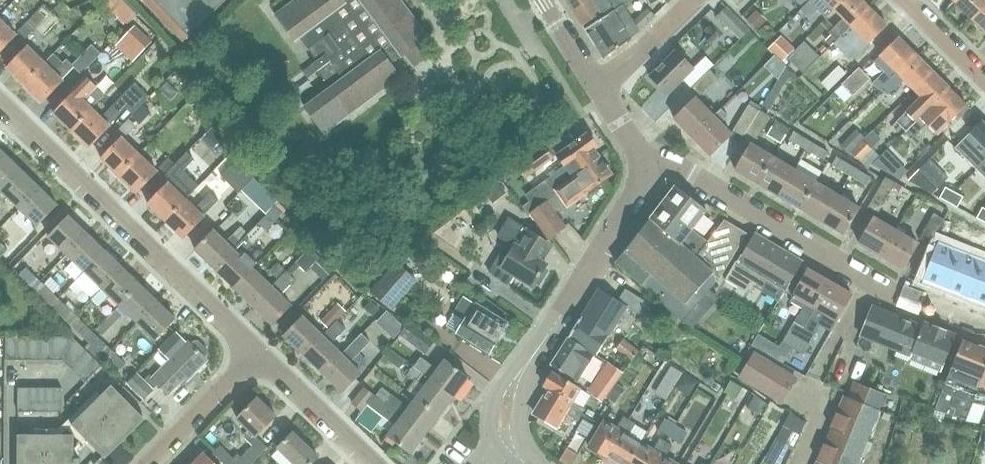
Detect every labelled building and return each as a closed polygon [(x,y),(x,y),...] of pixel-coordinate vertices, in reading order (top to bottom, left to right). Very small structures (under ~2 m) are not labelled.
[(126,26),(138,15),(124,0),(108,0),(105,3),(126,26)] [(184,41),(227,0),(144,0),(184,41)] [(274,15),(295,41),(300,38),(308,49),(318,62),(313,65),(317,72),(318,72),(327,84),(302,103),(325,134),(350,116),(401,78),(392,65),(406,54),(415,66),(428,56),(419,45),(429,38),(401,0),(295,0),(274,15)] [(574,10),(589,0),(567,0),(574,10)] [(574,10),(586,29),(615,10),(608,0),(589,0),(574,10)] [(734,12),(747,0),(722,0),(734,12)] [(800,9),(807,17),(810,15),(816,8),(825,17),(833,10),(843,0),(809,0),(802,7),(800,9)] [(836,40),(868,9),(859,0),(843,0),(833,10),(843,21),(830,34),(836,40)] [(956,3),(972,20),(984,8),(984,0),(959,0),(956,3)] [(36,29),(52,11),(45,4),(28,22),(36,29)] [(615,10),(586,29),(604,58),(629,42),(631,38),(649,22),(655,17),(648,9),(633,22),(623,5),(615,10)] [(739,39),(749,30),(727,8),(718,17),(739,39)] [(972,20),(984,33),(984,8),(972,20)] [(886,28),(868,9),(836,40),(844,48),(857,35),(867,46),(886,28)] [(52,11),(36,29),(44,36),(61,19),(52,11)] [(757,13),(748,22),(756,30),(765,21),(757,13)] [(17,36),(0,19),(0,53),(17,36)] [(25,38),(35,29),(28,22),(19,32),(25,38)] [(136,25),(123,39),(141,56),(154,43),(136,25)] [(830,34),(824,41),(830,47),(836,40),(830,34)] [(796,49),(782,36),(769,50),(783,63),(796,49)] [(880,56),(874,62),(884,72),(876,80),(883,87),(916,54),(899,37),(880,56)] [(731,38),(723,47),(728,51),(736,43),(731,38)] [(91,45),(72,64),(75,67),(82,74),(101,54),(91,45)] [(130,70),(136,76),(160,52),(153,46),(130,70)] [(34,74),(45,63),(28,47),(7,69),(25,86),(35,75),(34,74)] [(810,47),(792,64),(801,73),(818,57),(810,47)] [(676,51),(650,77),(668,95),(694,69),(676,51)] [(35,75),(25,86),(42,103),(63,81),(62,80),(75,68),(66,60),(64,63),(55,54),(45,63),(34,74),(35,75)] [(916,54),(883,87),(891,94),(904,81),(914,90),(933,71),(924,62),(916,54)] [(313,65),(303,72),(308,79),(318,72),(317,72),(313,65)] [(839,65),(821,82),(829,90),(846,72),(839,65)] [(853,97),(870,80),(859,69),(842,86),(853,97)] [(699,97),(717,79),(708,71),(691,88),(699,97)] [(897,121),(907,131),(918,121),(949,88),(933,71),(914,90),(921,98),(897,121)] [(54,114),(72,132),(82,121),(81,120),(92,109),(84,101),(97,87),(86,77),(73,90),(74,92),(54,114)] [(82,121),(72,132),(89,148),(110,126),(109,125),(125,108),(132,115),(149,97),(135,83),(101,118),(92,109),(81,120),(82,121)] [(967,106),(949,88),(918,121),(907,131),(914,138),(931,121),(941,132),(967,106)] [(675,119),(692,137),(715,115),(697,97),(675,119)] [(133,117),(141,124),(149,116),(147,115),(152,110),(146,104),(133,117)] [(744,136),(744,135),(759,111),(748,105),(733,130),(744,136)] [(759,111),(744,135),(755,141),(770,117),(759,110),(759,111)] [(692,137),(710,156),(733,133),(715,115),(692,137)] [(130,119),(120,129),(127,136),(137,125),(130,119)] [(772,127),(767,136),(781,144),(786,135),(790,128),(777,120),(772,127)] [(955,149),(977,171),(984,163),(984,124),(982,121),(955,149)] [(822,143),(836,151),(846,133),(832,125),(822,143)] [(857,130),(841,147),(849,154),(852,151),(863,139),(865,137),(857,130)] [(811,142),(794,132),(789,139),(806,149),(811,142)] [(556,195),(561,192),(565,188),(562,185),(575,175),(573,172),(582,165),(584,169),(599,158),(594,150),(597,149),(587,134),(556,155),(564,166),(550,176),(551,177),(546,181),(556,195)] [(101,160),(118,177),(139,155),(121,138),(101,160)] [(863,139),(852,151),(862,161),(873,149),(863,139)] [(811,142),(806,149),(824,160),(829,152),(811,142)] [(735,171),(757,184),(773,157),(751,144),(735,171)] [(545,145),(517,165),(527,178),(554,158),(545,145)] [(887,150),(872,165),(887,173),(898,162),(887,150)] [(169,183),(148,205),(166,223),(176,212),(174,211),(185,199),(199,185),(184,171),(195,159),(187,152),(181,159),(175,165),(166,175),(171,180),(169,183)] [(0,159),(0,191),(2,192),(22,171),(4,154),(0,159)] [(157,172),(139,155),(118,177),(136,194),(157,172)] [(757,184),(778,197),(794,170),(773,157),(757,184)] [(853,167),(837,157),(832,165),(849,175),(853,167)] [(159,168),(166,175),(175,165),(168,158),(159,168)] [(612,176),(599,158),(584,169),(582,165),(573,172),(575,175),(562,185),(565,188),(561,192),(567,201),(576,196),(578,199),(588,192),(612,176)] [(238,193),(255,176),(238,160),(222,177),(238,193)] [(853,167),(849,175),(866,185),(871,178),(853,167)] [(922,168),(910,181),(933,193),(940,186),(922,168)] [(794,170),(778,197),(799,209),(815,182),(794,170)] [(2,192),(19,209),(39,188),(22,171),(2,192)] [(198,180),(212,193),(220,184),(206,171),(198,180)] [(876,215),(894,184),(884,178),(866,209),(876,215)] [(256,181),(249,188),(258,197),(265,190),(256,181)] [(799,209),(820,222),(836,195),(815,182),(799,209)] [(498,184),(486,194),(493,203),(506,193),(498,184)] [(952,185),(944,194),(949,199),(957,190),(952,185)] [(707,210),(676,186),(650,219),(685,249),(713,274),(712,274),(719,280),(746,235),(725,221),(709,242),(692,229),(707,210)] [(39,188),(19,209),(37,227),(57,206),(39,188)] [(258,197),(253,202),(266,215),(273,207),(278,202),(265,190),(258,197)] [(957,190),(949,199),(953,204),(962,196),(957,190)] [(195,208),(185,199),(174,211),(176,212),(166,223),(183,239),(204,217),(202,215),(218,199),(210,192),(195,208)] [(836,195),(820,222),(842,235),(859,208),(836,195)] [(523,200),(529,209),(534,205),(527,197),(523,200)] [(566,227),(547,201),(531,213),(550,239),(566,227)] [(249,233),(215,270),(234,288),(254,267),(243,256),(255,243),(265,232),(281,215),(273,207),(266,215),(255,226),(249,233)] [(928,245),(943,220),(933,214),(918,240),(928,245)] [(49,238),(67,255),(87,234),(69,216),(49,238)] [(499,257),(495,264),(514,275),(533,287),(535,283),(536,283),(538,285),(547,271),(545,269),(544,269),(546,265),(541,261),(552,243),(509,217),(497,237),(514,247),(505,261),(499,257)] [(858,245),(880,257),(896,231),(874,218),(858,245)] [(975,224),(964,218),(960,225),(971,231),(975,224)] [(248,219),(241,226),(249,233),(255,226),(248,219)] [(685,249),(650,219),(616,263),(641,286),(642,285),(681,321),(682,321),(710,290),(719,280),(712,274),(713,274),(685,249)] [(975,224),(971,231),(982,237),(984,231),(984,230),(975,224)] [(215,230),(194,251),(215,270),(249,233),(241,226),(239,228),(227,241),(215,230)] [(896,231),(880,257),(902,270),(917,243),(896,231)] [(785,291),(803,262),(755,233),(737,262),(736,262),(725,280),(749,295),(754,287),(779,302),(785,291)] [(67,255),(85,272),(105,251),(87,234),(67,255)] [(0,241),(0,255),(1,256),(8,249),(0,241)] [(938,241),(923,282),(948,292),(964,251),(938,241)] [(412,248),(396,263),(371,293),(391,309),(416,280),(406,271),(420,255),(412,248)] [(321,257),(319,259),(309,249),(295,263),(306,273),(310,268),(323,281),(333,270),(321,257)] [(122,268),(105,251),(85,272),(102,289),(122,268)] [(948,292),(973,302),(984,271),(984,260),(964,251),(948,292)] [(495,264),(489,273),(503,283),(507,286),(514,275),(495,264)] [(234,288),(254,307),(286,273),(279,266),(272,273),(279,279),(273,286),(254,267),(234,288)] [(18,276),(34,290),(42,282),(27,267),(18,276)] [(102,289),(91,300),(99,308),(110,296),(119,306),(140,285),(122,268),(102,289)] [(808,269),(793,296),(790,300),(804,308),(796,322),(794,321),(782,342),(792,348),(804,327),(815,309),(830,282),(808,269)] [(973,302),(984,306),(984,271),(973,302)] [(286,273),(254,307),(273,325),(293,304),(282,294),(294,280),(286,273)] [(60,298),(42,282),(34,290),(51,307),(60,298)] [(815,309),(804,327),(814,333),(819,324),(831,331),(837,322),(852,295),(830,282),(815,309)] [(119,306),(137,323),(157,302),(140,285),(119,306)] [(568,338),(595,355),(597,356),(628,308),(642,317),(650,304),(627,289),(620,301),(601,288),(588,308),(590,309),(585,316),(583,315),(568,338)] [(710,290),(682,321),(693,328),(719,299),(710,290)] [(453,314),(446,326),(457,333),(488,353),(507,323),(475,303),(475,304),(464,297),(453,314)] [(51,307),(68,323),(77,314),(60,298),(51,307)] [(371,301),(365,308),(374,316),(380,310),(371,301)] [(157,302),(137,323),(155,340),(176,319),(157,302)] [(339,304),(331,312),(322,321),(330,329),(339,320),(347,312),(339,304)] [(860,336),(885,346),(898,316),(872,306),(860,336)] [(77,314),(68,323),(87,340),(94,332),(85,323),(77,314)] [(304,315),(285,336),(304,355),(325,334),(304,315)] [(885,346),(911,357),(913,352),(925,323),(924,322),(922,326),(898,316),(885,346)] [(325,334),(304,355),(323,374),(344,352),(332,341),(346,327),(338,320),(330,329),(325,334)] [(410,321),(407,325),(400,335),(424,353),(435,339),(410,321)] [(956,335),(925,323),(913,352),(911,357),(916,359),(918,354),(944,365),(956,335)] [(814,333),(804,327),(792,348),(804,355),(816,335),(814,333)] [(99,361),(103,356),(111,348),(94,332),(87,340),(90,344),(85,349),(99,361)] [(177,332),(160,349),(171,360),(188,342),(177,332)] [(334,363),(323,374),(333,383),(342,392),(353,381),(363,370),(358,365),(353,360),(362,351),(370,343),(366,338),(362,334),(360,336),(358,338),(354,342),(351,345),(348,349),(344,352),(334,363)] [(19,337),(7,337),(7,360),(18,360),(19,337)] [(30,360),(30,337),(19,337),(18,360),(30,360)] [(41,337),(30,337),(30,360),(41,360),(41,337)] [(52,337),(41,337),(41,360),(52,360),(52,337)] [(52,360),(63,360),(72,337),(52,337),(52,360)] [(87,352),(72,337),(63,360),(72,369),(87,352)] [(595,355),(568,338),(551,365),(578,383),(595,355)] [(632,360),(639,352),(623,339),(616,347),(632,360)] [(772,349),(756,339),(752,344),(769,354),(772,349)] [(963,341),(935,410),(964,419),(971,402),(984,405),(984,350),(963,341)] [(138,373),(128,384),(144,399),(152,391),(158,385),(168,395),(192,370),(195,373),(207,360),(204,357),(207,354),(207,350),(198,342),(194,342),(191,345),(188,342),(171,360),(153,378),(150,375),(145,380),(138,373)] [(127,363),(111,348),(103,356),(119,371),(127,363)] [(391,348),(385,355),(400,367),(406,359),(391,348)] [(95,360),(87,352),(72,369),(80,377),(88,368),(95,360)] [(781,402),(796,379),(754,353),(739,376),(781,402)] [(660,369),(677,380),(685,367),(668,356),(660,369)] [(414,366),(454,397),(468,378),(445,360),(437,370),(431,366),(432,365),(421,357),(414,366)] [(95,360),(88,368),(94,374),(101,365),(95,360)] [(603,402),(607,397),(616,384),(624,373),(608,362),(587,391),(603,402)] [(454,397),(414,366),(407,375),(416,382),(417,381),(425,387),(416,398),(439,416),(454,397)] [(86,382),(94,374),(88,368),(80,377),(86,382)] [(545,394),(582,415),(585,409),(575,403),(573,402),(580,389),(553,373),(544,387),(548,389),(545,394)] [(685,373),(676,387),(689,396),(699,383),(685,373)] [(731,382),(725,393),(736,400),(743,388),(731,382)] [(855,396),(853,400),(878,410),(885,396),(855,383),(850,393),(855,396)] [(607,397),(615,403),(625,390),(616,384),(607,397)] [(144,417),(112,385),(72,425),(104,457),(144,417)] [(364,387),(352,403),(362,410),(367,404),(395,425),(388,436),(411,453),(425,434),(376,396),(364,387)] [(383,387),(376,396),(425,434),(439,416),(416,398),(409,407),(383,387)] [(31,412),(31,404),(31,389),(19,389),(19,412),(31,412)] [(53,404),(63,404),(63,389),(53,389),(53,404)] [(582,415),(545,394),(535,411),(536,416),(557,429),(567,412),(570,416),(578,421),(582,415)] [(853,400),(843,395),(814,463),(856,463),(878,410),(853,400)] [(755,396),(748,408),(759,415),(766,403),(755,396)] [(229,463),(252,463),(268,449),(258,440),(256,437),(277,416),(258,398),(237,419),(247,429),(244,433),(244,437),(253,445),(241,457),(238,455),(235,458),(229,463)] [(771,403),(763,417),(781,427),(789,413),(771,403)] [(31,404),(31,412),(46,412),(46,404),(38,404),(31,404)] [(46,412),(62,412),(63,404),(53,404),(46,404),(46,412)] [(790,414),(782,427),(798,437),(803,428),(806,423),(790,414)] [(669,436),(676,425),(677,423),(667,416),(659,430),(669,436)] [(588,448),(607,459),(630,420),(623,417),(617,428),(604,420),(588,448)] [(584,419),(577,432),(589,438),(596,426),(584,419)] [(641,442),(629,435),(636,424),(630,420),(607,459),(616,463),(628,463),(641,442)] [(688,432),(676,425),(669,436),(681,444),(688,432)] [(278,449),(294,463),(312,463),(318,457),(293,433),(278,449)] [(18,435),(18,463),(80,463),(80,459),(75,459),(75,435),(18,435)] [(666,442),(660,438),(654,449),(641,442),(628,463),(653,463),(666,442)] [(761,462),(765,463),(776,463),(788,445),(775,438),(761,462)] [(653,463),(678,463),(666,457),(673,446),(666,442),(653,463)] [(559,462),(562,463),(573,463),(578,455),(567,448),(559,462)] [(194,463),(215,463),(204,453),(194,463)]
